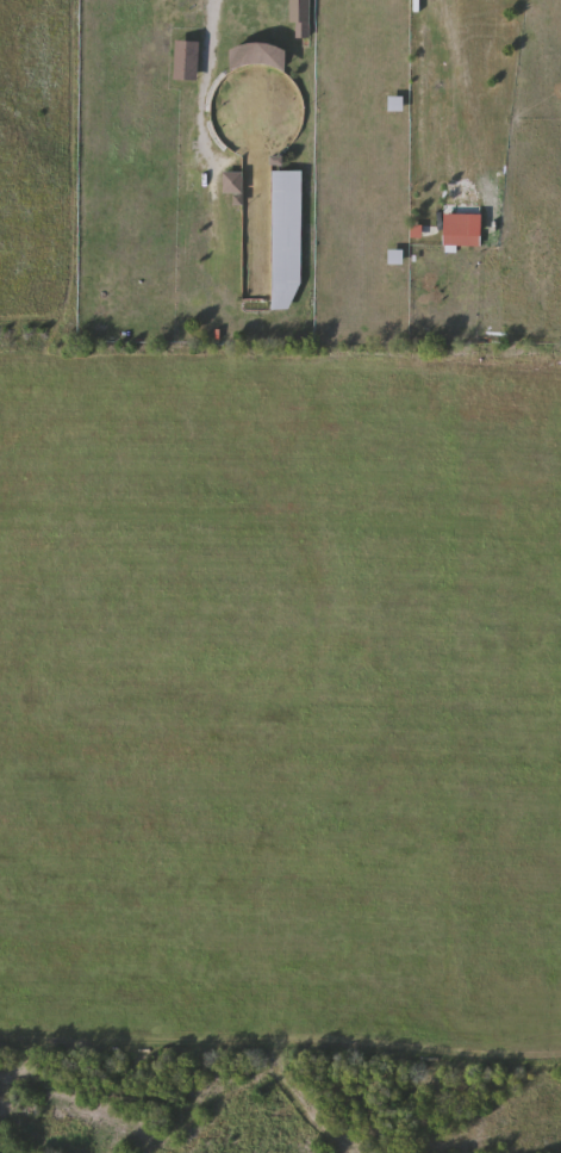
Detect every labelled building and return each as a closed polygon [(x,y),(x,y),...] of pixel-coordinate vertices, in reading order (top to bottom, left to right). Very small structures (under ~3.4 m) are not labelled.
[(291,23),(291,0),(312,0),(312,38),(300,37),(300,23),(291,23)] [(225,194),(225,174),(243,174),(243,194),(225,194)] [(272,262),(272,311),(243,311),(243,262),(272,262)]
